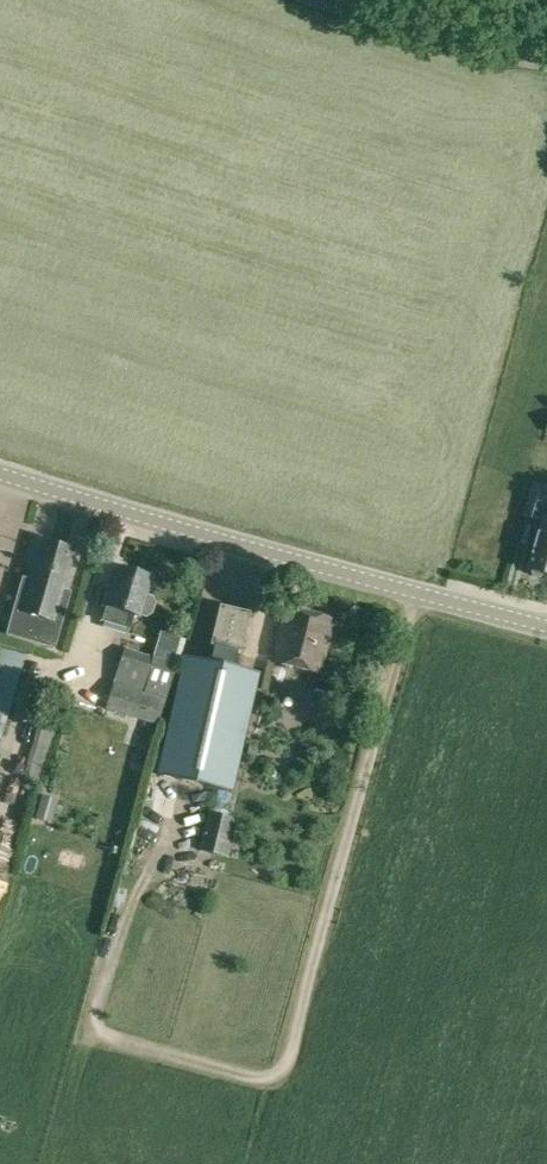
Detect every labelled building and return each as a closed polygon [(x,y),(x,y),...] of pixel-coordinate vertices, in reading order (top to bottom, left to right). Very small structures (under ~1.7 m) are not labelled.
[(545,494),(545,493),(531,489),(523,516),(538,520),(543,521),(539,533),(538,532),(528,569),(530,570),(532,576),(541,578),(545,574),(546,575),(546,495),(545,494)] [(42,542),(31,581),(23,579),(6,634),(53,648),(70,593),(63,591),(74,551),(42,542)] [(155,596),(147,593),(151,579),(121,569),(114,589),(111,588),(105,604),(109,606),(104,621),(130,629),(136,614),(148,618),(154,615),(158,602),(155,596)] [(251,614),(221,607),(212,645),(214,646),(211,662),(185,656),(158,774),(233,791),(259,674),(233,669),(237,651),(242,653),(251,614)] [(335,619),(286,607),(273,661),(321,674),(335,619)] [(178,666),(125,649),(115,683),(167,700),(178,666)] [(115,686),(107,709),(158,725),(165,702),(115,686)] [(42,795),(35,818),(51,823),(58,800),(42,795)] [(208,813),(200,850),(229,857),(238,819),(208,813)]
